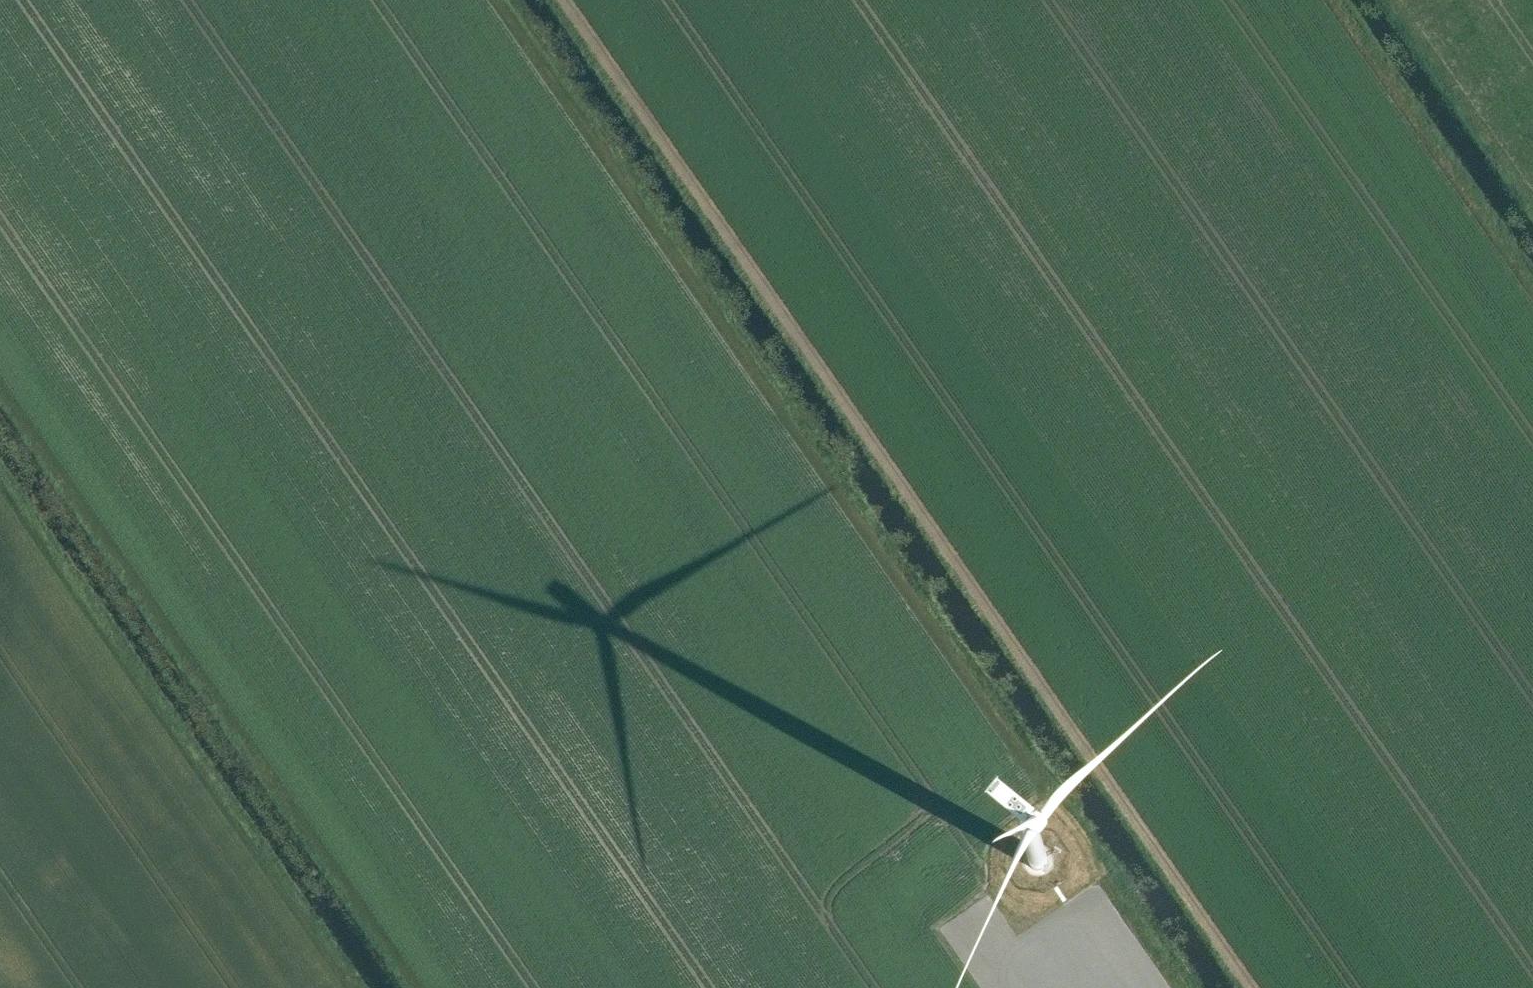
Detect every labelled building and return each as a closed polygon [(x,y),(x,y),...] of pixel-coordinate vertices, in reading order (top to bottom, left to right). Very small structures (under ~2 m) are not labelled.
[(1029,860),(1028,861),(1029,862),(1029,863),(1029,864),(1030,865),(1030,866),(1031,867),(1032,868),(1033,869),(1034,870),(1035,870),(1036,870),(1037,870),(1039,870),(1040,870),(1041,870),(1042,870),(1043,869),(1044,868),(1045,867),(1046,867),(1047,865),(1047,864),(1047,863),(1048,862),(1048,861),(1048,860),(1047,858),(1047,857),(1047,856),(1046,855),(1045,854),(1044,853),(1043,853),(1042,852),(1041,852),(1040,851),(1039,851),(1037,851),(1036,851),(1035,852),(1034,852),(1033,853),(1032,853),(1031,854),(1030,855),(1030,856),(1029,857),(1029,858),(1029,860)]
